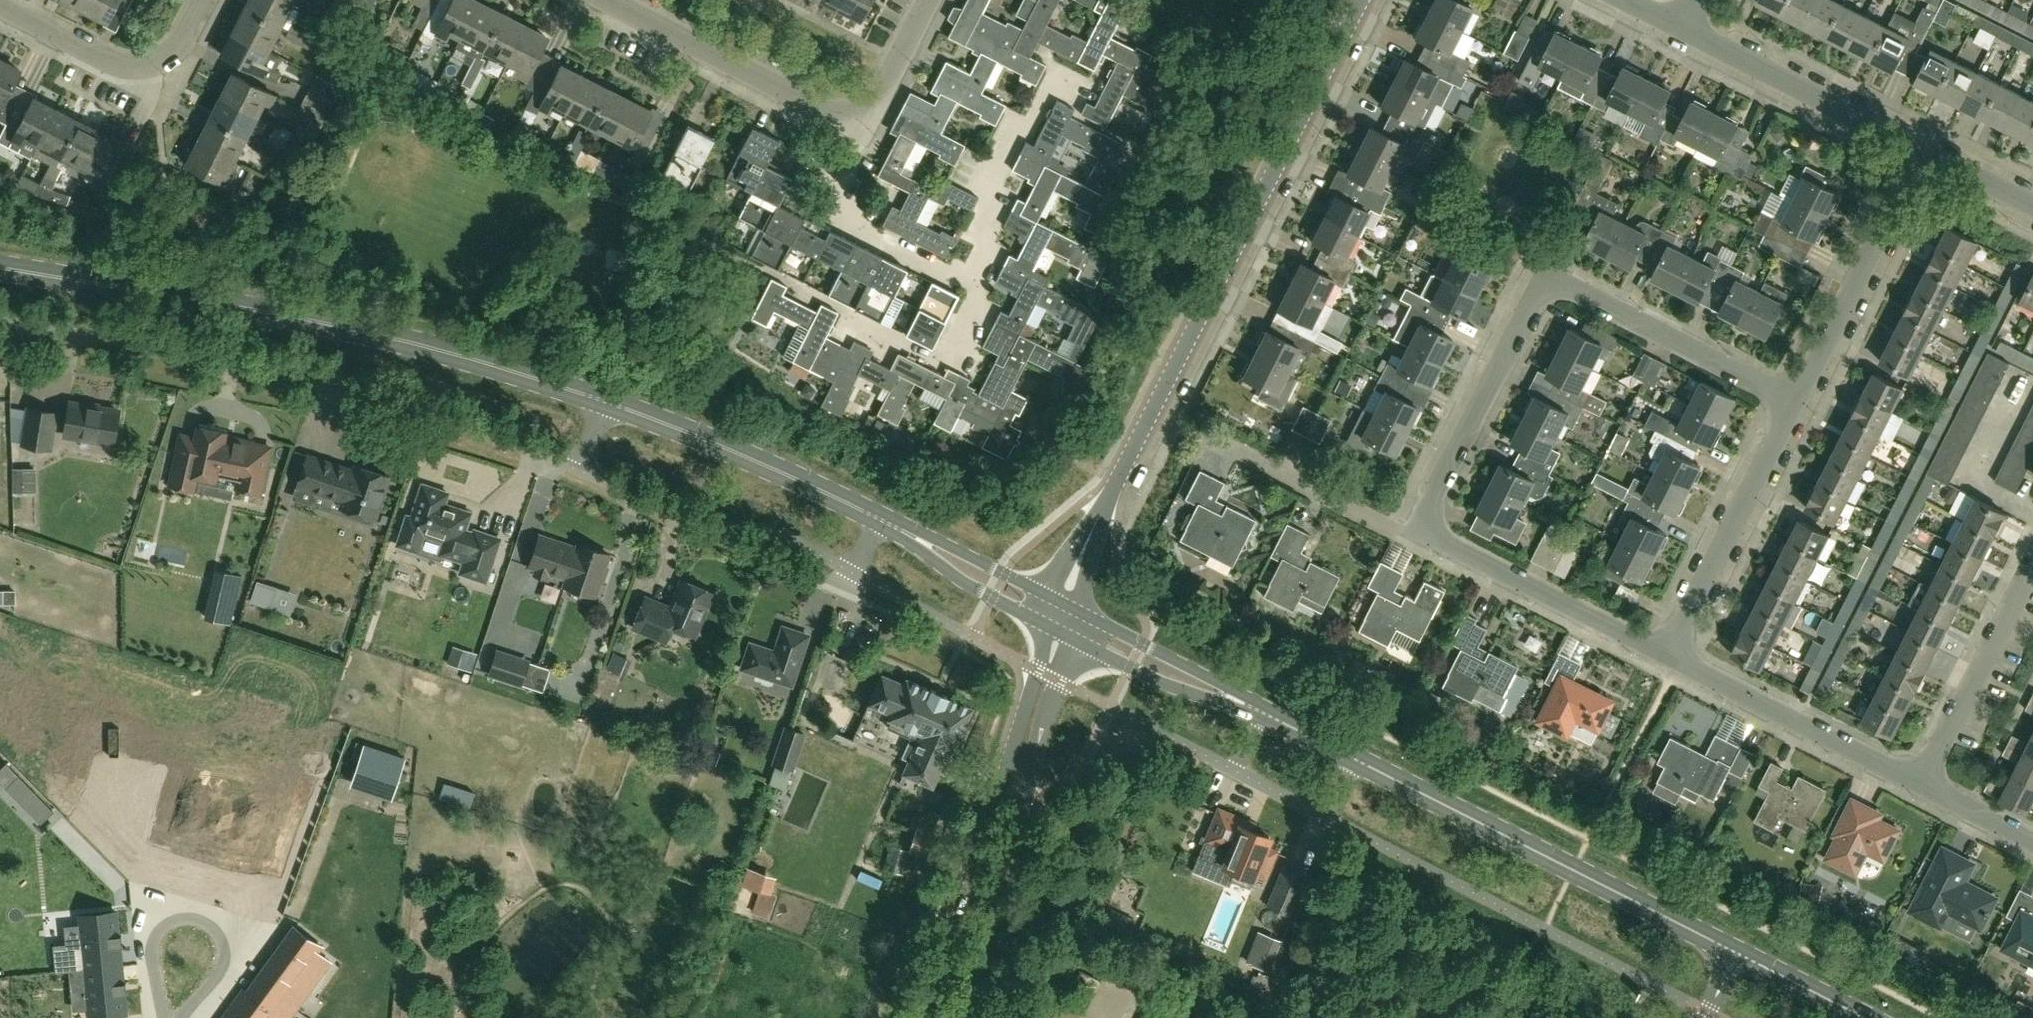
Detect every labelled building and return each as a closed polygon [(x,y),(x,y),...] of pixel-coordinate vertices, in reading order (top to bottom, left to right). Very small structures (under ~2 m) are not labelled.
[(89,0),(66,0),(84,9),(89,0)] [(84,9),(107,21),(118,0),(89,0),(84,9)] [(282,0),(249,0),(245,9),(280,27),(291,4),(282,0)] [(359,4),(370,10),(375,0),(361,0),(359,4)] [(423,4),(420,11),(411,27),(422,32),(430,16),(435,9),(439,0),(416,0),(423,4)] [(479,3),(473,0),(452,0),(445,14),(435,9),(430,16),(422,32),(422,34),(433,39),(436,32),(446,37),(448,31),(461,38),(462,38),(479,3)] [(841,0),(821,0),(837,8),(841,0)] [(870,0),(841,0),(837,8),(860,20),(870,0)] [(981,12),(987,0),(966,0),(961,11),(951,10),(947,18),(955,22),(948,37),(964,45),(973,28),(1013,49),(1023,29),(1022,29),(1007,21),(1005,24),(981,12)] [(1046,24),(1058,0),(1035,0),(1036,1),(1022,29),(1023,29),(1013,49),(1029,57),(1030,56),(1037,41),(1077,62),(1087,41),(1072,33),(1070,36),(1046,24)] [(1123,11),(1126,5),(1117,0),(1097,0),(1093,9),(1101,13),(1087,41),(1077,62),(1094,70),(1102,54),(1117,61),(1134,69),(1134,70),(1142,74),(1142,73),(1152,54),(1136,46),(1134,49),(1110,37),(1123,11)] [(1460,31),(1472,8),(1455,0),(1434,0),(1427,15),(1460,31)] [(1787,0),(1758,0),(1757,2),(1780,14),(1787,0)] [(1815,0),(1787,0),(1780,14),(1802,25),(1815,0)] [(1842,3),(1836,0),(1815,0),(1802,25),(1825,37),(1842,3)] [(1978,15),(1949,0),(1944,0),(1933,20),(1945,26),(1952,13),(1974,24),(1978,15)] [(1986,1),(1983,0),(1962,0),(1981,10),(1986,1)] [(2003,21),(2008,12),(1986,1),(1981,10),(2003,21)] [(502,15),(494,11),(479,3),(462,38),(461,38),(456,46),(475,56),(468,70),(477,75),(484,60),(480,58),(484,50),(502,15)] [(1847,48),(1865,15),(1842,3),(1825,37),(1847,48)] [(268,49),(280,27),(245,9),(233,32),(268,49)] [(2003,21),(2026,33),(2030,24),(2008,12),(2003,21)] [(507,61),(524,26),(502,15),(484,50),(507,61)] [(1453,45),(1460,31),(1427,15),(1415,37),(1433,47),(1427,57),(1452,70),(1463,76),(1470,62),(1456,54),(1459,48),(1453,45)] [(1870,60),(1887,26),(1865,15),(1847,48),(1870,60)] [(1996,36),(2001,27),(1978,15),(1974,24),(1996,36)] [(286,37),(297,43),(303,31),(292,26),(286,37)] [(536,61),(548,38),(524,26),(507,61),(520,68),(517,74),(527,78),(523,85),(534,91),(538,83),(547,66),(536,61)] [(1893,72),(1910,38),(1887,26),(1870,60),(1893,72)] [(2018,47),(2023,38),(2001,27),(1996,36),(2018,47)] [(981,92),(997,61),(1021,73),(1019,76),(1035,84),(1045,64),(1030,56),(1029,57),(1013,49),(973,28),(964,45),(980,53),(969,73),(946,61),(940,72),(980,93),(981,92)] [(1529,37),(1515,30),(1505,54),(1518,60),(1529,37)] [(314,37),(303,31),(297,43),(308,49),(314,37)] [(261,63),(268,49),(233,32),(221,55),(262,76),(267,65),(261,63)] [(1563,77),(1580,45),(1557,33),(1548,51),(1537,45),(1524,70),(1519,80),(1533,87),(1543,67),(1563,77)] [(2023,38),(2018,47),(2032,55),(2032,43),(2023,38)] [(1605,80),(1608,73),(1597,67),(1602,57),(1580,45),(1563,77),(1557,88),(1578,98),(1592,105),(1605,80)] [(1937,94),(1955,61),(1931,49),(1914,83),(1937,94)] [(1445,84),(1452,70),(1427,57),(1421,68),(1404,59),(1392,82),(1425,99),(1432,86),(1438,89),(1442,82),(1445,84)] [(20,70),(0,60),(0,120),(7,123),(11,116),(20,98),(9,93),(20,70)] [(1148,67),(1145,75),(1142,73),(1142,74),(1134,70),(1134,69),(1117,61),(1094,106),(1086,102),(1080,113),(1105,126),(1121,94),(1145,106),(1144,109),(1160,117),(1170,97),(1178,82),(1148,67)] [(1960,106),(1977,72),(1955,61),(1937,94),(1960,106)] [(409,86),(417,70),(406,64),(398,80),(409,86)] [(1611,103),(1631,113),(1648,80),(1637,74),(1639,71),(1627,64),(1625,68),(1624,68),(1615,85),(1605,80),(1592,105),(1606,112),(1611,103)] [(566,112),(583,78),(560,66),(549,88),(538,83),(534,91),(525,108),(537,114),(540,106),(550,111),(553,105),(566,112)] [(477,75),(468,70),(461,84),(470,89),(477,75)] [(980,93),(940,72),(931,89),(939,93),(929,113),(905,101),(899,112),(940,133),(941,133),(957,101),(980,113),(979,117),(995,125),(1004,106),(1005,104),(981,92),(980,93)] [(1982,117),(2000,84),(1977,72),(1960,106),(1982,117)] [(269,104),(274,95),(233,74),(222,97),(256,115),(263,102),(269,104)] [(589,124),(606,89),(583,78),(566,112),(589,124)] [(1676,108),(1665,102),(1670,91),(1648,80),(1631,113),(1647,121),(1640,136),(1657,145),(1660,140),(1660,139),(1673,114),(1673,115),(1676,108)] [(1415,119),(1425,99),(1392,82),(1381,105),(1398,114),(1393,125),(1424,141),(1430,144),(1436,130),(1415,119)] [(2004,128),(2022,95),(2000,84),(1982,117),(2004,128)] [(309,89),(303,99),(328,112),(334,101),(309,89)] [(611,135),(628,101),(606,89),(589,124),(611,135)] [(1520,111),(1526,99),(1513,92),(1507,104),(1506,105),(1519,112),(1520,111)] [(2032,128),(2032,101),(2022,95),(2004,128),(2027,140),(2032,128)] [(245,137),(256,115),(222,97),(210,119),(245,137)] [(56,110),(33,99),(22,121),(11,116),(7,123),(0,137),(0,142),(19,151),(25,138),(39,145),(56,110)] [(305,130),(316,136),(328,112),(303,99),(298,110),(312,117),(305,130)] [(1123,179),(1121,177),(1133,152),(1125,148),(1126,145),(1070,117),(1074,109),(1057,100),(1033,146),(1025,142),(1020,153),(1045,166),(1045,165),(1065,175),(1069,168),(1049,158),(1061,134),(1085,146),(1083,149),(1099,157),(1085,185),(1101,193),(1113,199),(1123,179)] [(640,135),(652,113),(628,101),(611,135),(624,142),(621,147),(631,152),(627,159),(638,165),(651,140),(640,135)] [(1699,147),(1716,114),(1693,102),(1684,120),(1673,115),(1673,114),(1660,139),(1660,140),(1674,147),(1679,137),(1699,147)] [(1466,120),(1472,109),(1460,103),(1455,114),(1466,120)] [(61,157),(79,122),(56,110),(39,145),(61,157)] [(488,125),(493,116),(483,111),(478,120),(488,125)] [(913,171),(903,166),(916,142),(940,154),(938,157),(954,165),(964,146),(964,145),(941,133),(940,133),(899,112),(890,129),(899,133),(883,164),(877,175),(877,176),(901,188),(909,192),(910,192),(916,181),(909,178),(913,171)] [(1741,149),(1730,143),(1738,126),(1716,114),(1699,147),(1719,157),(1714,167),(1728,174),(1741,149)] [(233,160),(245,137),(210,119),(199,142),(233,160)] [(536,130),(518,121),(510,136),(509,140),(527,149),(529,145),(536,130)] [(56,166),(62,169),(65,170),(70,161),(84,168),(101,133),(79,122),(61,157),(56,166)] [(1414,161),(1424,141),(1393,125),(1387,136),(1370,127),(1358,150),(1390,167),(1400,172),(1404,165),(1414,161)] [(1778,140),(1786,132),(1778,125),(1770,133),(1778,140)] [(688,192),(714,139),(688,126),(661,178),(688,192)] [(766,165),(779,139),(771,136),(752,126),(725,178),(751,191),(752,191),(765,165),(766,165)] [(572,144),(581,149),(589,134),(580,130),(572,144)] [(113,167),(125,145),(101,133),(84,168),(97,175),(94,180),(104,185),(100,192),(111,197),(124,173),(113,167)] [(251,148),(262,153),(268,142),(257,136),(251,148)] [(227,173),(233,160),(199,142),(187,165),(227,186),(232,176),(227,173)] [(268,142),(262,153),(274,159),(279,148),(268,142)] [(581,149),(572,144),(565,158),(574,163),(581,149)] [(1754,155),(1741,149),(1728,174),(1741,181),(1754,155)] [(1380,187),(1390,167),(1358,150),(1346,174),(1363,183),(1358,193),(1383,206),(1384,206),(1383,206),(1390,192),(1380,187)] [(1613,159),(1600,152),(1584,184),(1597,191),(1613,159)] [(1085,233),(1098,239),(1117,201),(1113,199),(1101,193),(1085,185),(1065,175),(1045,165),(1045,166),(1020,153),(1011,169),(1035,182),(1025,202),(1017,198),(1011,209),(1036,222),(1037,221),(1053,190),(1077,202),(1075,205),(1090,213),(1083,227),(1088,229),(1085,233)] [(45,174),(57,179),(62,169),(56,166),(51,163),(45,174)] [(792,178),(766,165),(765,165),(752,191),(751,191),(738,217),(764,230),(778,204),(792,178)] [(1838,195),(1821,186),(1826,177),(1805,166),(1801,175),(1806,178),(1794,201),(1827,218),(1838,195)] [(625,191),(632,177),(615,169),(609,182),(625,191)] [(51,191),(57,179),(45,174),(39,185),(51,191)] [(916,221),(932,189),(916,181),(910,192),(909,192),(899,212),(891,208),(886,218),(882,225),(885,227),(939,254),(947,258),(958,238),(942,230),(940,233),(916,221)] [(946,181),(945,181),(938,194),(972,210),(978,198),(962,190),(946,181)] [(257,189),(243,182),(238,191),(253,199),(257,189)] [(1607,256),(1624,222),(1613,217),(1620,203),(1597,192),(1582,221),(1593,227),(1584,244),(1607,256)] [(1372,228),(1383,206),(1358,193),(1352,204),(1335,195),(1323,218),(1356,235),(1362,223),(1372,228)] [(1827,218),(1794,201),(1785,220),(1775,216),(1766,234),(1790,246),(1797,232),(1815,241),(1827,218)] [(790,244),(804,217),(778,204),(764,230),(751,256),(765,263),(778,270),(791,244),(790,244)] [(1032,270),(1044,246),(1068,258),(1066,261),(1080,268),(1075,278),(1094,287),(1109,258),(1093,250),(1037,221),(1036,222),(1011,209),(1003,226),(1027,238),(1017,258),(1009,254),(1003,265),(1044,286),(1048,278),(1032,270)] [(1487,272),(1474,265),(1480,254),(1475,252),(1480,242),(1423,213),(1416,225),(1449,241),(1443,253),(1452,258),(1442,278),(1475,295),(1487,272)] [(841,269),(854,243),(817,224),(804,217),(790,244),(791,244),(841,269)] [(1346,255),(1356,235),(1323,218),(1311,241),(1329,251),(1324,261),(1348,274),(1355,260),(1346,255)] [(1650,255),(1663,230),(1649,223),(1643,221),(1641,221),(1639,222),(1637,224),(1635,228),(1624,222),(1607,256),(1617,260),(1616,263),(1616,265),(1627,270),(1629,270),(1630,267),(1631,267),(1639,250),(1650,255)] [(1966,264),(1977,242),(1948,227),(1937,250),(1966,264)] [(1676,290),(1692,257),(1672,247),(1677,237),(1663,230),(1650,255),(1661,261),(1653,278),(1676,290)] [(1790,246),(1766,234),(1759,247),(1783,259),(1790,246)] [(854,308),(880,256),(854,243),(841,269),(828,295),(854,308)] [(1718,290),(1731,265),(1721,260),(1721,257),(1709,250),(1702,262),(1692,257),(1676,290),(1698,302),(1707,284),(1718,290)] [(1955,287),(1966,264),(1937,250),(1926,272),(1955,287)] [(880,321),(906,269),(880,256),(854,308),(880,321)] [(1322,303),(1332,282),(1342,287),(1348,274),(1324,261),(1318,272),(1300,263),(1289,286),(1322,303)] [(2006,285),(2015,290),(2026,267),(2017,263),(2006,285)] [(1056,352),(1076,362),(1100,314),(1095,311),(1044,286),(1003,265),(995,282),(1019,294),(1008,314),(1000,310),(994,321),(1020,334),(1036,303),(1059,315),(1058,318),(1073,325),(1066,339),(1063,338),(1056,352)] [(1760,291),(1740,281),(1745,272),(1731,265),(1718,290),(1730,295),(1721,313),(1743,324),(1760,291)] [(1943,309),(1955,287),(1926,272),(1914,294),(1943,309)] [(1463,318),(1475,295),(1442,278),(1432,273),(1415,307),(1440,320),(1446,309),(1463,318)] [(2021,301),(2032,307),(2032,277),(2021,301)] [(825,337),(838,312),(821,304),(817,312),(782,294),(786,286),(770,278),(750,318),(766,326),(773,311),(799,324),(783,356),(823,377),(840,344),(825,337)] [(905,334),(931,347),(955,300),(958,295),(950,291),(931,282),(905,334)] [(1766,336),(1783,303),(1787,294),(1765,282),(1760,291),(1743,324),(1766,336)] [(2006,285),(1995,308),(2003,312),(2015,290),(2006,285)] [(1312,323),(1322,303),(1289,286),(1277,309),(1294,318),(1289,329),(1305,337),(1314,341),(1321,328),(1312,323)] [(1932,331),(1943,309),(1914,294),(1903,316),(1932,331)] [(1452,340),(1435,331),(1440,320),(1415,307),(1411,305),(1400,328),(1404,330),(1398,341),(1407,346),(1440,363),(1452,340)] [(1995,308),(1983,330),(1992,334),(2003,312),(1995,308)] [(1921,353),(1932,331),(1903,316),(1892,339),(1921,353)] [(1056,352),(1020,334),(994,321),(981,346),(1006,358),(1002,365),(994,361),(978,393),(1002,406),(994,423),(993,422),(988,433),(981,447),(1006,459),(1021,430),(1009,424),(1015,413),(1018,415),(1027,398),(1011,390),(1027,359),(1062,377),(1061,395),(1070,400),(1075,402),(1092,370),(1079,364),(1076,362),(1056,352)] [(1608,357),(1617,339),(1586,323),(1581,334),(1571,329),(1559,351),(1593,368),(1599,356),(1608,357)] [(1287,370),(1298,350),(1307,355),(1314,341),(1305,337),(1289,329),(1283,340),(1266,331),(1254,354),(1287,371),(1287,370)] [(1983,330),(1972,352),(1981,356),(1992,334),(1983,330)] [(1340,343),(1320,333),(1315,343),(1345,357),(1352,344),(1342,339),(1340,343)] [(1909,376),(1921,353),(1892,339),(1881,361),(1909,376)] [(874,361),(866,358),(870,349),(853,341),(849,349),(840,344),(823,377),(832,381),(820,405),(841,416),(849,400),(846,398),(858,374),(889,389),(889,390),(897,374),(889,370),(889,369),(874,361)] [(1996,349),(2019,361),(2024,352),(2001,341),(1996,349)] [(1429,386),(1440,363),(1407,346),(1397,366),(1382,358),(1376,369),(1382,372),(1381,375),(1406,388),(1411,377),(1429,386)] [(1582,389),(1593,368),(1559,351),(1548,374),(1565,383),(1559,395),(1584,407),(1584,408),(1601,416),(1608,402),(1582,389)] [(1972,352),(1961,374),(1970,378),(1981,356),(1972,352)] [(2010,363),(1988,352),(1983,363),(2004,373),(2010,363)] [(2019,361),(2032,368),(2032,357),(2024,352),(2019,361)] [(898,353),(889,369),(889,370),(897,374),(889,390),(889,389),(877,414),(897,424),(905,408),(902,407),(914,382),(945,398),(946,398),(958,373),(947,368),(943,376),(898,353)] [(1644,381),(1655,358),(1644,353),(1627,387),(1637,392),(1643,381),(1644,381)] [(1299,376),(1287,370),(1287,371),(1254,354),(1243,377),(1275,393),(1269,404),(1281,410),(1299,376)] [(1655,358),(1644,381),(1655,387),(1666,364),(1655,358)] [(2004,373),(1983,363),(1978,373),(1999,383),(2004,373)] [(978,393),(966,387),(970,379),(958,373),(946,398),(945,398),(933,422),(950,431),(958,415),(974,422),(972,426),(988,433),(993,422),(994,423),(1002,406),(978,393)] [(1999,383),(1978,373),(1973,383),(1994,393),(1999,383)] [(1891,411),(1903,388),(1873,374),(1862,396),(1891,411)] [(1958,401),(1970,378),(1961,374),(1949,397),(1958,401)] [(1418,408),(1413,405),(1418,394),(1406,388),(1381,375),(1364,408),(1363,410),(1373,414),(1406,431),(1418,408)] [(1345,398),(1350,386),(1338,381),(1333,393),(1345,398)] [(1734,399),(1702,382),(1690,405),(1723,422),(1734,399)] [(1994,393),(1973,383),(1968,393),(1989,403),(1994,393)] [(809,399),(815,389),(810,386),(803,387),(799,393),(809,399)] [(1989,403),(1968,393),(1963,403),(1984,413),(1989,403)] [(1577,421),(1584,408),(1584,407),(1559,395),(1554,405),(1537,396),(1524,420),(1558,437),(1564,424),(1574,429),(1577,421)] [(1880,433),(1891,411),(1862,396),(1851,418),(1880,433)] [(119,411),(70,403),(65,435),(114,442),(119,411)] [(1984,413),(1963,403),(1958,413),(1979,423),(1984,413)] [(1711,444),(1723,422),(1690,405),(1680,426),(1671,421),(1664,435),(1688,447),(1694,436),(1711,444)] [(1291,429),(1305,436),(1317,413),(1302,406),(1291,429)] [(1394,454),(1406,431),(1373,414),(1363,410),(1364,408),(1361,406),(1343,441),(1354,447),(1353,450),(1369,458),(1375,445),(1394,454)] [(56,413),(28,408),(22,443),(50,449),(56,413)] [(1932,432),(1940,436),(1952,413),(1943,409),(1932,432)] [(1330,420),(1317,413),(1305,436),(1319,443),(1330,420)] [(1979,423),(1958,413),(1953,423),(1974,433),(1979,423)] [(1869,455),(1880,433),(1851,418),(1840,440),(1869,455)] [(883,435),(888,424),(878,419),(872,430),(883,435)] [(1561,453),(1552,448),(1558,437),(1524,420),(1520,428),(1516,427),(1510,439),(1513,442),(1522,447),(1516,458),(1550,475),(1561,453)] [(2025,421),(2020,431),(2032,438),(2032,425),(2025,421)] [(1974,433),(1953,423),(1948,433),(1969,443),(1974,433)] [(199,426),(196,438),(181,434),(170,485),(194,490),(197,475),(215,479),(216,475),(238,480),(237,487),(260,493),(270,447),(224,436),(225,432),(199,426)] [(1682,457),(1688,447),(1664,435),(1655,430),(1650,439),(1655,442),(1650,451),(1651,456),(1662,462),(1656,473),(1688,489),(1700,466),(1682,457)] [(2020,431),(2015,441),(2032,450),(2032,438),(2020,431)] [(1932,432),(1920,454),(1929,458),(1940,436),(1932,432)] [(1969,443),(1948,433),(1943,443),(1964,453),(1969,443)] [(1869,455),(1840,440),(1828,462),(1858,477),(1869,455)] [(2032,458),(2032,450),(2015,441),(2010,451),(2031,462),(2032,458)] [(1964,453),(1943,443),(1938,453),(1959,463),(1964,453)] [(2026,471),(2031,462),(2010,451),(2005,461),(2026,471)] [(1959,463),(1938,453),(1932,463),(1954,473),(1959,463)] [(1920,454),(1909,476),(1918,480),(1929,458),(1920,454)] [(355,465),(353,470),(308,455),(297,485),(343,500),(341,507),(351,511),(353,515),(361,517),(365,515),(375,519),(389,476),(355,465)] [(1543,489),(1550,475),(1516,458),(1511,468),(1502,464),(1490,488),(1523,504),(1533,484),(1543,489)] [(2021,481),(2026,471),(2005,461),(2000,470),(2021,481)] [(1846,499),(1858,477),(1828,462),(1817,485),(1846,499)] [(1954,473),(1932,463),(1927,473),(1937,478),(1936,478),(1948,484),(1949,484),(1954,473)] [(1256,520),(1215,499),(1224,482),(1200,469),(1184,499),(1197,505),(1179,540),(1209,555),(1214,545),(1237,557),(1241,548),(1246,547),(1244,542),(1256,520)] [(2017,490),(2021,481),(2000,470),(1995,481),(2016,491),(2017,490)] [(1600,488),(1606,477),(1597,473),(1592,484),(1600,488)] [(1676,512),(1688,489),(1656,473),(1650,485),(1635,478),(1624,500),(1629,502),(1653,515),(1659,504),(1676,512)] [(1928,474),(1916,496),(1925,500),(1936,478),(1937,478),(1927,473),(1928,474)] [(1909,476),(1898,498),(1907,503),(1918,480),(1909,476)] [(28,491),(28,479),(17,479),(17,491),(28,491)] [(407,515),(397,545),(417,551),(423,533),(445,540),(440,554),(464,562),(460,573),(486,581),(500,539),(474,530),(472,537),(464,534),(471,513),(454,507),(454,509),(444,506),(448,493),(423,484),(412,517),(407,515)] [(1846,499),(1817,485),(1806,507),(1835,522),(1846,499)] [(1956,501),(1961,490),(1951,485),(1945,496),(1956,501)] [(1516,517),(1523,504),(1490,488),(1479,510),(1500,521),(1495,531),(1517,542),(1525,525),(1524,521),(1516,517)] [(1916,496),(1905,518),(1914,523),(1925,500),(1916,496)] [(1898,498),(1886,520),(1895,525),(1907,503),(1898,498)] [(1994,535),(2005,513),(1976,498),(1965,520),(1994,535)] [(1648,526),(1653,515),(1629,502),(1622,516),(1618,524),(1627,529),(1621,541),(1654,558),(1665,535),(1648,526)] [(1905,518),(1894,540),(1903,545),(1909,548),(1915,551),(1926,529),(1914,523),(1905,518)] [(1817,557),(1828,535),(1799,520),(1788,543),(1817,557)] [(1884,547),(1895,525),(1886,520),(1875,543),(1884,547)] [(1983,557),(1994,535),(1965,520),(1954,542),(1983,557)] [(1339,576),(1299,556),(1309,535),(1285,524),(1270,556),(1280,561),(1263,595),(1292,610),(1301,594),(1324,606),(1339,576)] [(577,547),(540,535),(529,566),(537,569),(535,574),(547,578),(549,573),(567,579),(564,585),(595,596),(599,582),(602,583),(608,567),(605,566),(609,554),(578,544),(577,547)] [(1553,571),(1554,571),(1567,546),(1544,535),(1532,560),(1533,560),(1553,571)] [(1894,540),(1883,562),(1891,567),(1899,552),(1903,545),(1894,540)] [(1642,581),(1654,558),(1621,541),(1605,573),(1624,583),(1628,574),(1642,581)] [(1971,579),(1983,557),(1954,542),(1942,565),(1971,579)] [(1805,579),(1817,557),(1788,543),(1776,565),(1805,579)] [(1855,560),(1851,567),(1869,576),(1878,560),(1869,555),(1872,548),(1863,543),(1859,553),(1856,551),(1852,558),(1855,560)] [(1567,546),(1554,571),(1565,577),(1578,552),(1567,546)] [(1165,563),(1155,558),(1148,572),(1158,577),(1165,563)] [(1883,562),(1871,585),(1889,593),(1890,590),(1888,589),(1891,584),(1884,581),(1887,575),(1894,578),(1897,570),(1891,567),(1883,562)] [(1794,601),(1805,579),(1776,565),(1765,587),(1794,601)] [(1960,602),(1971,579),(1942,565),(1931,587),(1960,602)] [(1419,640),(1434,610),(1444,591),(1424,580),(1414,600),(1394,590),(1402,573),(1390,566),(1358,631),(1387,646),(1396,629),(1419,640)] [(1869,576),(1851,567),(1849,572),(1850,574),(1857,577),(1848,595),(1857,600),(1869,576)] [(235,603),(241,576),(236,574),(232,590),(214,585),(212,595),(209,610),(224,613),(222,621),(230,623),(235,603)] [(713,592),(683,579),(670,608),(645,597),(633,626),(666,640),(672,626),(694,635),(713,592)] [(278,588),(257,581),(250,603),(271,610),(278,588)] [(1871,585),(1860,607),(1869,611),(1880,590),(1888,594),(1889,593),(1871,585)] [(1783,623),(1794,601),(1765,587),(1754,609),(1783,623)] [(1960,602),(1931,587),(1920,609),(1949,624),(1960,602)] [(1836,619),(1845,623),(1857,600),(1848,595),(1836,619)] [(1860,607),(1849,629),(1858,633),(1869,611),(1860,607)] [(1772,646),(1783,623),(1754,609),(1743,631),(1772,646)] [(1938,646),(1949,624),(1920,609),(1908,631),(1938,646)] [(1460,649),(1441,687),(1471,702),(1473,698),(1510,716),(1528,680),(1514,673),(1517,666),(1477,646),(1486,629),(1474,623),(1476,619),(1465,613),(1455,632),(1450,643),(1460,649)] [(1824,642),(1833,646),(1845,623),(1836,619),(1824,642)] [(792,684),(808,635),(783,627),(775,651),(751,643),(742,668),(792,684)] [(1849,629),(1837,651),(1846,656),(1856,661),(1862,650),(1852,645),(1858,633),(1849,629)] [(1760,668),(1772,646),(1743,631),(1731,654),(1760,668)] [(1926,668),(1938,646),(1908,631),(1897,653),(1926,668)] [(1813,665),(1821,670),(1833,646),(1824,642),(1813,665)] [(530,659),(495,648),(487,675),(521,686),(530,659)] [(468,670),(473,656),(453,649),(448,663),(468,670)] [(632,658),(613,651),(606,669),(625,676),(632,658)] [(1837,651),(1826,673),(1835,678),(1846,656),(1837,651)] [(1553,686),(1536,721),(1565,736),(1568,731),(1591,743),(1612,701),(1572,681),(1580,663),(1568,657),(1557,652),(1547,671),(1549,671),(1544,681),(1553,686)] [(1926,668),(1897,653),(1886,676),(1915,690),(1926,668)] [(1821,670),(1813,665),(1800,689),(1809,693),(1821,670)] [(1823,701),(1835,678),(1826,673),(1815,696),(1823,701)] [(954,748),(971,708),(947,697),(947,696),(931,689),(931,690),(906,679),(904,684),(881,674),(868,704),(891,714),(888,719),(891,720),(888,727),(901,733),(905,726),(924,735),(916,753),(912,751),(902,773),(932,786),(939,771),(945,774),(950,761),(945,758),(950,746),(954,748)] [(1915,690),(1886,676),(1874,698),(1904,713),(1915,690)] [(1438,699),(1428,694),(1421,707),(1431,713),(1438,699)] [(1892,735),(1904,713),(1874,698),(1863,720),(1892,735)] [(775,785),(793,729),(784,726),(770,765),(772,766),(767,783),(775,785)] [(793,729),(775,785),(785,788),(790,770),(792,771),(805,733),(793,729)] [(1665,766),(1657,782),(1681,794),(1685,786),(1714,801),(1730,770),(1743,776),(1754,754),(1716,734),(1706,754),(1683,743),(1671,736),(1658,762),(1665,766)] [(2029,743),(2013,735),(2008,745),(2032,758),(2032,734),(2029,743)] [(405,758),(365,744),(353,778),(393,792),(405,758)] [(2008,745),(2003,754),(2019,762),(2013,775),(2032,786),(2032,758),(2008,745)] [(720,751),(704,747),(700,761),(716,765),(720,751)] [(1825,790),(1807,780),(1799,776),(1793,789),(1776,781),(1782,768),(1772,763),(1760,785),(1771,790),(1756,820),(1773,829),(1779,816),(1805,829),(1825,790)] [(19,775),(7,786),(41,820),(52,809),(19,775)] [(2032,802),(2032,786),(2013,775),(2006,788),(1990,780),(1985,790),(2026,811),(2028,812),(2032,802)] [(1884,860),(1899,829),(1864,812),(1867,806),(1852,798),(1836,829),(1840,830),(1826,858),(1855,873),(1866,851),(1884,860)] [(1203,804),(1193,838),(1205,841),(1215,807),(1203,804)] [(1243,820),(1218,809),(1205,841),(1229,851),(1223,866),(1234,871),(1230,879),(1249,887),(1255,872),(1265,876),(1275,851),(1265,847),(1270,837),(1241,825),(1243,820)] [(910,851),(918,853),(916,860),(918,864),(926,867),(930,865),(933,858),(934,859),(942,836),(917,828),(910,851)] [(910,851),(891,845),(883,867),(903,873),(910,851)] [(1995,898),(1973,887),(1972,889),(1963,884),(1973,864),(1943,849),(1912,910),(1941,925),(1942,924),(1953,930),(1960,917),(1980,928),(1987,915),(1988,915),(1990,911),(1989,911),(1995,898)] [(1306,877),(1283,867),(1267,905),(1290,914),(1306,877)] [(1816,905),(1819,889),(1802,886),(1799,902),(1816,905)] [(2021,890),(2007,916),(2016,921),(2001,950),(2030,964),(2028,969),(2032,971),(2032,896),(2021,890)] [(770,918),(777,896),(761,891),(754,912),(770,918)] [(82,945),(53,948),(55,972),(67,971),(84,969),(84,968),(109,965),(108,953),(120,952),(119,946),(122,945),(122,944),(121,944),(120,936),(121,935),(121,934),(118,934),(116,912),(79,915),(82,945)] [(256,979),(295,1008),(322,972),(310,963),(321,947),(310,939),(301,932),(294,927),(265,966),(256,979)] [(1281,940),(1257,931),(1245,963),(1269,972),(1281,940)] [(84,969),(67,971),(69,991),(86,989),(89,1016),(126,1012),(124,993),(127,993),(127,991),(126,991),(125,983),(126,983),(126,981),(123,981),(121,964),(109,965),(84,968),(84,969)] [(1096,999),(1102,987),(1079,975),(1073,987),(1096,999)] [(222,1017),(288,1017),(295,1008),(256,979),(256,980),(246,992),(242,989),(222,1017)] [(1995,992),(1991,1000),(2026,1017),(2032,1017),(2032,1011),(2032,1010),(2032,1007),(2020,1000),(2018,1004),(1995,992)]
